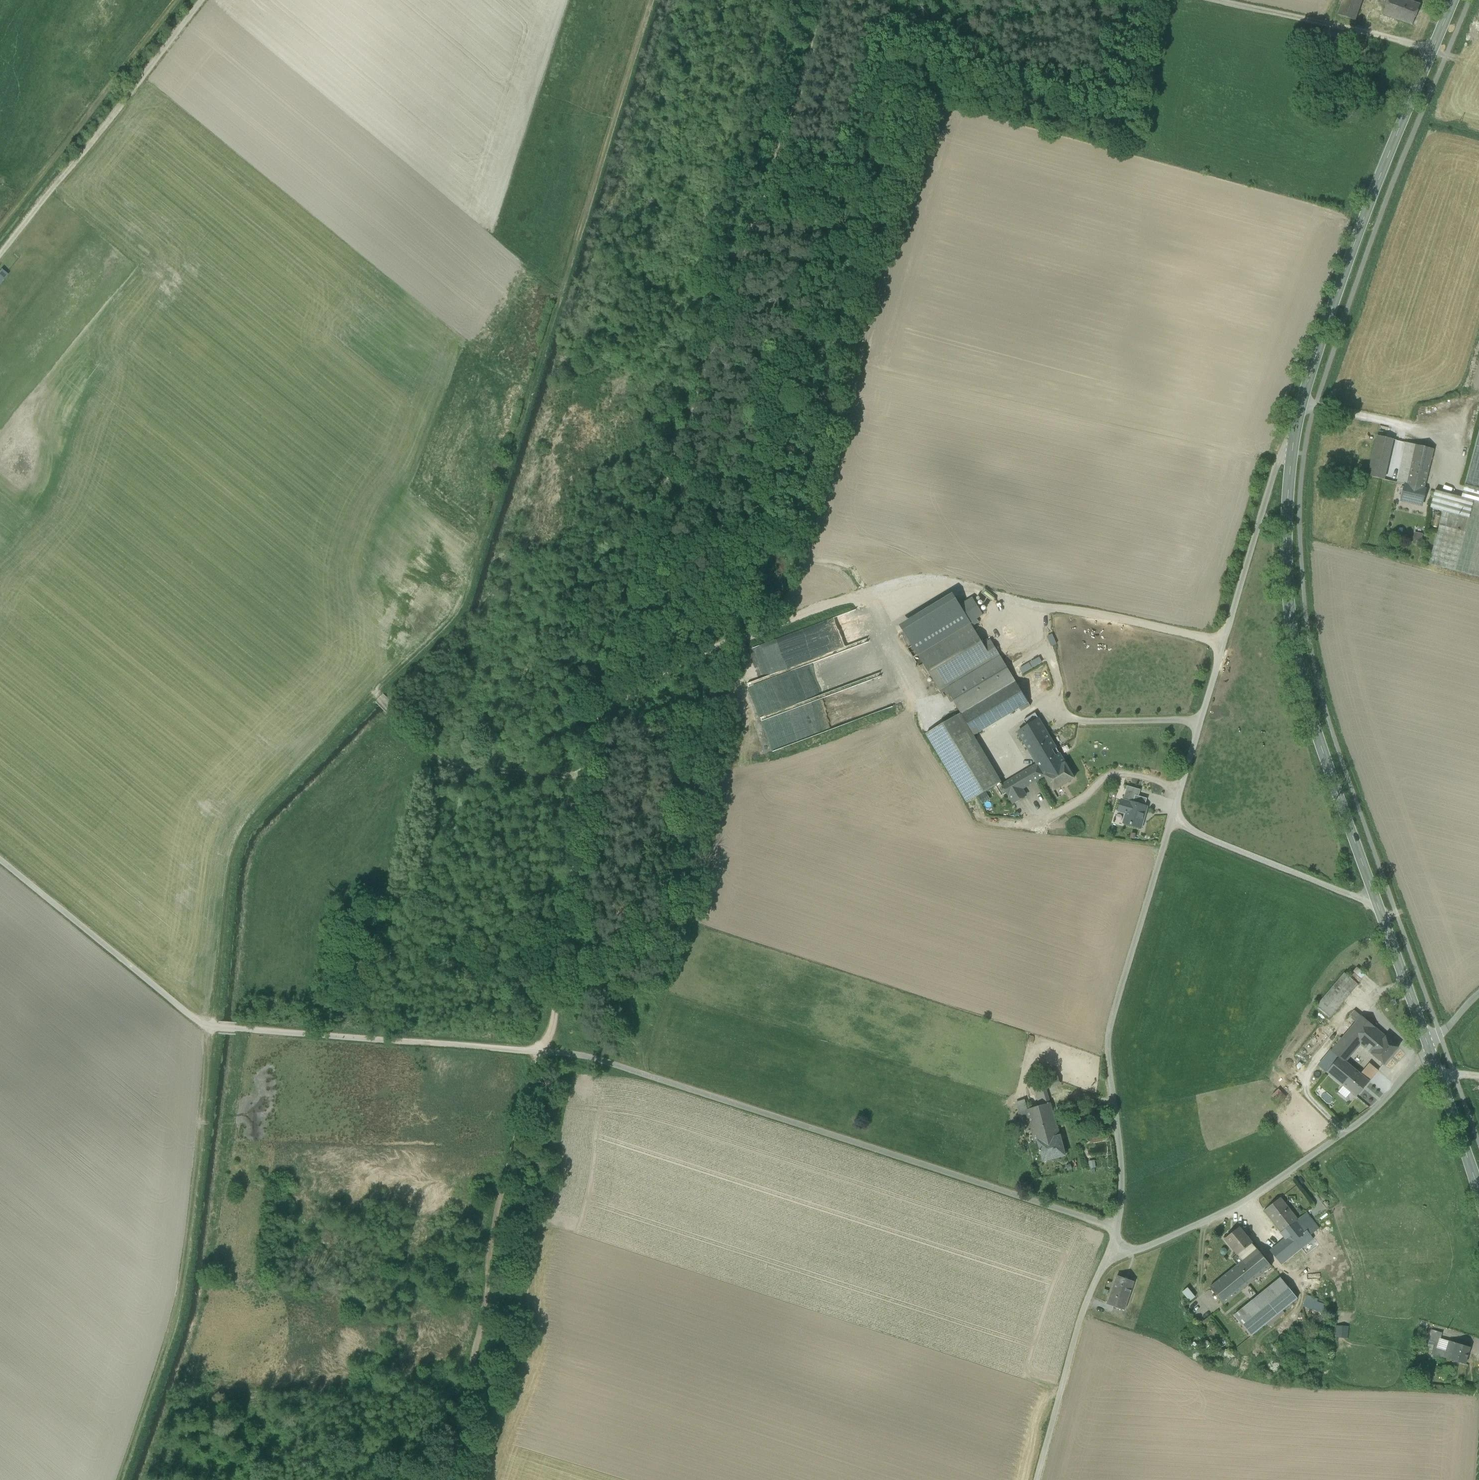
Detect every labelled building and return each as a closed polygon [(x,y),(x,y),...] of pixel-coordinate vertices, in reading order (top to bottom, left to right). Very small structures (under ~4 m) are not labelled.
[(1338,14),(1355,21),(1362,0),(1343,0),(1338,14)] [(1388,1),(1387,4),(1383,14),(1400,20),(1407,0),(1386,0),(1388,1)] [(1409,0),(1407,0),(1400,20),(1413,24),(1420,4),(1409,0)] [(1465,485),(1478,489),(1478,430),(1465,485)] [(1393,440),(1377,436),(1372,458),(1388,462),(1393,440)] [(1406,443),(1400,470),(1410,472),(1410,469),(1415,445),(1406,443)] [(1433,450),(1415,445),(1410,469),(1428,473),(1433,450)] [(1388,462),(1372,458),(1368,476),(1384,480),(1388,462)] [(1410,472),(1400,470),(1397,483),(1405,485),(1424,489),(1428,473),(1410,469),(1410,472)] [(1401,501),(1405,485),(1397,483),(1394,499),(1401,501)] [(1424,489),(1405,485),(1401,501),(1422,505),(1426,490),(1424,489)] [(1465,485),(1461,498),(1474,501),(1473,502),(1478,503),(1478,489),(1465,485)] [(1461,498),(1435,491),(1430,508),(1443,512),(1469,519),(1473,502),(1474,501),(1461,498)] [(1473,502),(1469,519),(1443,512),(1429,565),(1478,578),(1478,503),(1473,502)] [(969,625),(918,656),(940,692),(945,688),(947,690),(1000,658),(990,642),(982,647),(969,625)] [(1000,658),(947,690),(950,695),(962,716),(1016,684),(1000,658)] [(1016,684),(962,716),(974,736),(1021,708),(1028,704),(1016,684)] [(945,688),(940,692),(944,698),(950,695),(947,690),(945,688)] [(838,711),(837,703),(815,707),(816,712),(825,710),(826,713),(838,711)] [(1028,704),(1021,708),(1024,712),(1030,708),(1028,704)] [(1001,782),(960,714),(926,734),(967,803),(1001,782)] [(1039,720),(1035,714),(1024,721),(1028,727),(1039,720)] [(1028,727),(1019,732),(1038,764),(1041,770),(1061,758),(1039,720),(1028,727)] [(1061,758),(1041,770),(1044,776),(1053,791),(1074,779),(1061,758)] [(1038,764),(1002,785),(1013,803),(1026,796),(1022,789),(1044,776),(1041,770),(1038,764)] [(1127,786),(1123,800),(1129,802),(1130,802),(1133,803),(1135,795),(1139,796),(1141,790),(1127,786)] [(1139,796),(1135,795),(1133,803),(1145,806),(1147,799),(1139,796)] [(1133,803),(1130,802),(1129,802),(1123,800),(1122,800),(1118,811),(1126,814),(1123,823),(1141,828),(1143,820),(1141,819),(1145,806),(1133,803)] [(1366,975),(1357,967),(1353,972),(1362,980),(1366,975)] [(1362,980),(1353,972),(1349,977),(1358,984),(1362,980)] [(1344,973),(1317,1006),(1331,1017),(1358,985),(1358,984),(1349,977),(1344,973)] [(1361,1017),(1354,1011),(1349,1017),(1356,1023),(1361,1017)] [(1356,1023),(1332,1051),(1340,1058),(1340,1057),(1345,1062),(1360,1045),(1374,1056),(1380,1049),(1377,1047),(1382,1042),(1371,1033),(1375,1028),(1374,1028),(1361,1017),(1356,1023)] [(1398,1048),(1375,1028),(1374,1028),(1375,1028),(1371,1033),(1382,1042),(1377,1047),(1380,1049),(1374,1056),(1384,1065),(1398,1048)] [(1340,1058),(1332,1051),(1319,1066),(1327,1073),(1340,1058)] [(1345,1062),(1340,1057),(1340,1058),(1327,1073),(1344,1086),(1351,1092),(1356,1097),(1369,1082),(1360,1074),(1345,1062)] [(1378,1071),(1369,1063),(1360,1074),(1369,1082),(1378,1071)] [(1031,1076),(1032,1081),(1057,1074),(1056,1068),(1031,1076)] [(1057,1074),(1032,1081),(1040,1106),(1050,1103),(1046,1089),(1061,1084),(1057,1074)] [(1346,1098),(1351,1092),(1344,1086),(1339,1092),(1346,1098)] [(1278,1090),(1272,1096),(1279,1103),(1285,1097),(1278,1090)] [(1017,1103),(1019,1112),(1027,1110),(1024,1101),(1017,1103)] [(1027,1110),(1019,1112),(1024,1130),(1031,1128),(1031,1125),(1054,1119),(1050,1103),(1040,1106),(1027,1110)] [(1054,1119),(1031,1125),(1031,1128),(1035,1142),(1059,1136),(1054,1119)] [(1059,1136),(1038,1142),(1043,1161),(1065,1155),(1060,1136),(1059,1136)] [(1288,1210),(1279,1199),(1264,1211),(1273,1222),(1288,1210)] [(1297,1220),(1288,1210),(1273,1222),(1286,1239),(1296,1251),(1311,1239),(1310,1237),(1297,1220)] [(1319,1230),(1306,1213),(1297,1220),(1310,1237),(1319,1230)] [(1237,1255),(1242,1262),(1257,1250),(1239,1228),(1225,1240),(1237,1255)] [(1286,1239),(1271,1251),(1280,1264),(1296,1251),(1286,1239)] [(1236,1266),(1210,1288),(1223,1305),(1271,1266),(1257,1250),(1242,1262),(1236,1266)] [(1242,1262),(1237,1255),(1231,1260),(1236,1266),(1242,1262)] [(1134,1282),(1117,1276),(1110,1294),(1127,1300),(1134,1282)] [(1296,1299),(1278,1277),(1232,1316),(1249,1337),(1296,1299)] [(1194,1298),(1187,1288),(1182,1292),(1190,1302),(1194,1298)] [(1127,1300),(1110,1294),(1107,1305),(1124,1311),(1127,1300)] [(1306,1295),(1304,1300),(1315,1304),(1315,1305),(1325,1309),(1326,1306),(1316,1302),(1317,1300),(1306,1295)] [(1315,1304),(1304,1300),(1301,1306),(1312,1310),(1313,1309),(1315,1305),(1315,1304)] [(1325,1309),(1315,1305),(1313,1309),(1323,1313),(1325,1309)] [(1336,1337),(1348,1337),(1348,1325),(1336,1325),(1336,1337)] [(1442,1334),(1432,1331),(1428,1343),(1435,1345),(1434,1351),(1432,1355),(1444,1359),(1449,1342),(1440,1339),(1442,1334)] [(1471,1348),(1449,1342),(1444,1359),(1465,1365),(1471,1348)] [(1450,1368),(1443,1365),(1439,1376),(1446,1379),(1450,1368)]
